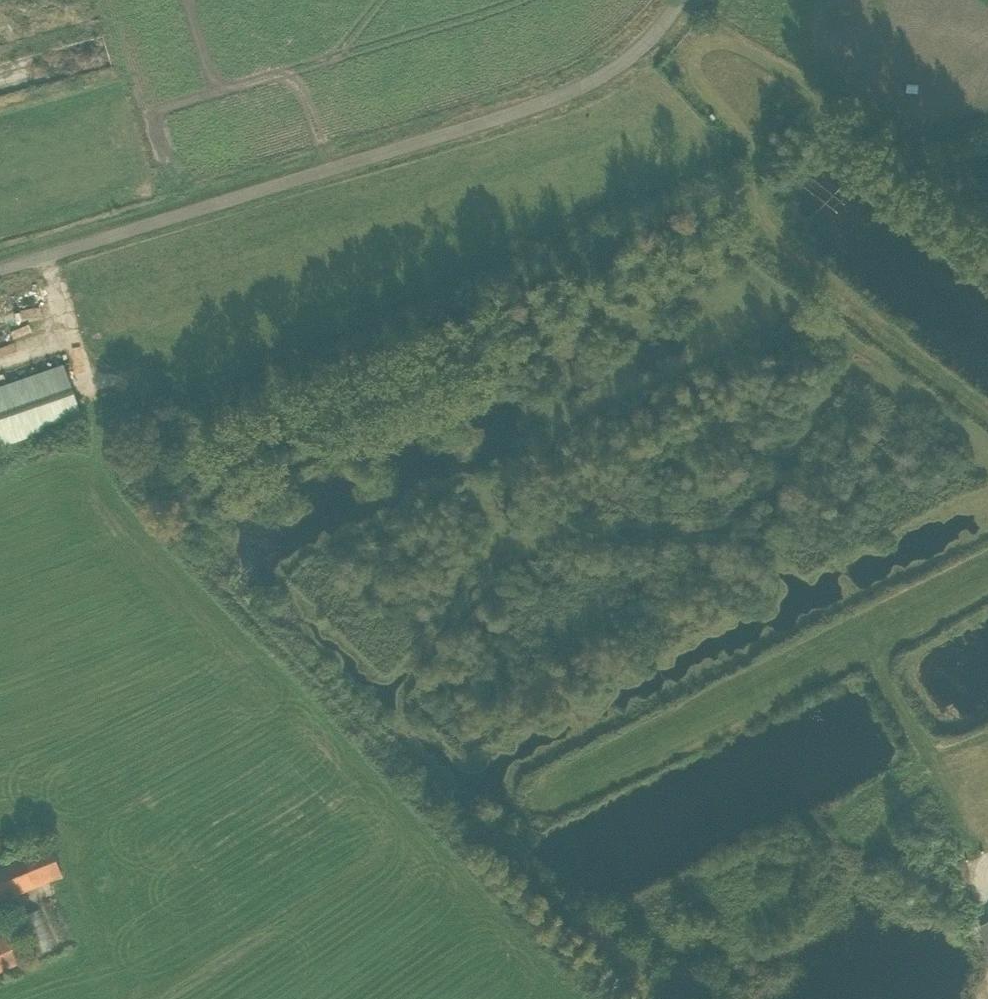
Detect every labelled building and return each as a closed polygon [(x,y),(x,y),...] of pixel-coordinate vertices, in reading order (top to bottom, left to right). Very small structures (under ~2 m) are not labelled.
[(0,388),(0,447),(84,418),(65,365),(0,388)] [(3,900),(34,888),(33,886),(22,856),(0,865),(0,901),(3,900)] [(7,937),(0,940),(0,967),(17,959),(7,937)]
